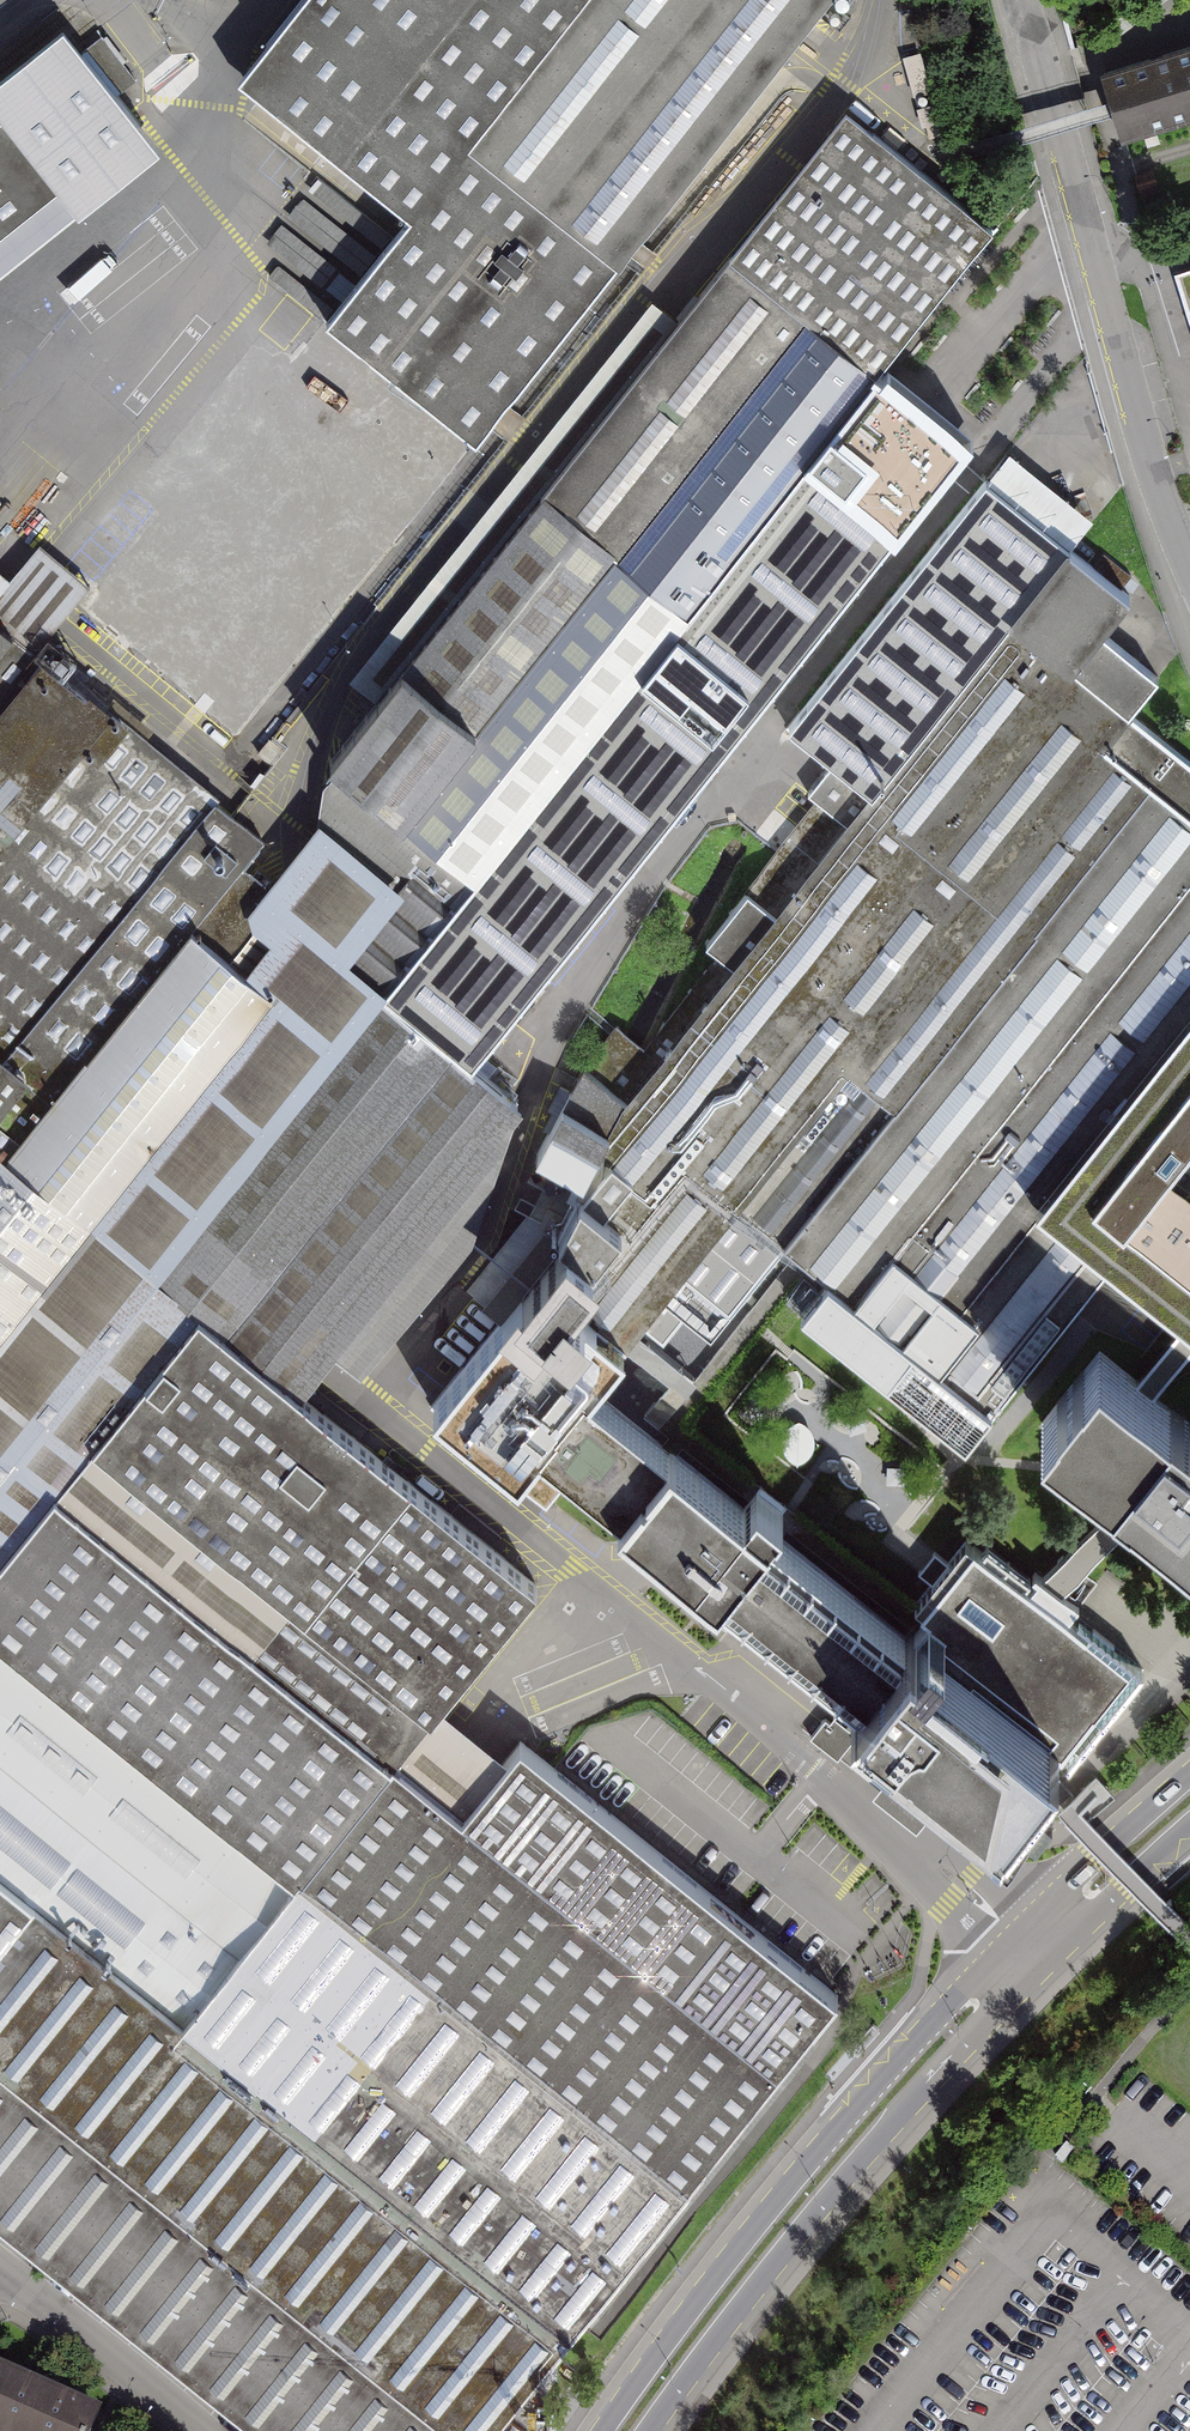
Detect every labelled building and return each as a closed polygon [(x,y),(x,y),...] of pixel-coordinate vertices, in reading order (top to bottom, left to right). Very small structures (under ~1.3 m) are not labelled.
[(241,75),(340,153),(413,208),(471,139),(580,0),(299,0),(241,75)] [(326,319),(477,442),(829,0),(580,0),(471,139),(470,140),(413,208),(326,319)] [(70,28),(0,83),(0,108),(5,114),(60,184),(79,207),(160,143),(118,90),(86,49),(70,28)] [(103,36),(86,49),(118,90),(135,77),(103,36)] [(1107,82),(1114,105),(1125,146),(1189,125),(1189,55),(1107,82)] [(846,108),(729,253),(881,373),(917,402),(959,345),(923,314),(988,224),(851,112),(846,108)] [(5,114),(0,118),(0,232),(60,184),(5,114)] [(315,175),(307,186),(375,241),(384,231),(315,175)] [(60,184),(0,232),(0,271),(79,207),(60,184)] [(371,250),(304,195),(289,212),(357,267),(371,250)] [(341,268),(283,225),(268,244),(326,288),(341,268)] [(342,962),(389,997),(881,373),(729,253),(337,760),(321,832),(396,893),(342,962)] [(389,997),(482,1069),(973,446),(917,402),(881,373),(389,997)] [(833,761),(874,792),(1064,551),(980,487),(788,725),(833,761)] [(1103,627),(1064,551),(874,792),(833,761),(808,791),(820,806),(809,819),(705,944),(726,959),(660,1047),(624,1029),(547,1160),(582,1186),(568,1231),(597,1255),(1103,627)] [(12,631),(0,620),(0,647),(12,631)] [(1170,678),(1103,627),(597,1255),(569,1291),(629,1343),(1114,747),(1138,718),(1170,678)] [(12,631),(0,647),(0,848),(114,711),(105,703),(103,702),(89,691),(42,654),(12,631)] [(266,841),(114,711),(0,848),(0,1053),(56,1095),(244,866),(266,841)] [(1138,718),(1114,747),(1160,784),(786,1243),(802,1257),(826,1277),(853,1301),(1189,877),(1189,759),(1138,718)] [(1160,784),(1114,747),(629,1343),(607,1368),(629,1385),(684,1320),(709,1337),(786,1243),(1160,784)] [(56,1490),(94,1448),(202,1312),(301,1390),(339,1346),(370,1369),(479,1240),(523,1099),(482,1069),(389,997),(342,962),(396,893),(321,832),(270,888),(266,892),(256,905),(268,916),(263,925),(282,941),(254,976),(274,991),(0,1340),(0,1555),(56,1490)] [(244,866),(56,1095),(10,1152),(0,1144),(0,1340),(274,991),(254,976),(282,941),(263,925),(268,916),(256,905),(266,892),(270,888),(244,866)] [(853,1301),(922,1353),(1189,1018),(1189,877),(853,1301)] [(922,1353),(853,1301),(826,1277),(803,1310),(904,1397),(971,1445),(1189,1170),(1189,1018),(922,1353)] [(10,1152),(56,1095),(0,1053),(0,1144),(10,1152)] [(569,1291),(597,1255),(568,1231),(523,1292),(435,1407),(514,1468),(523,1476),(542,1449),(595,1385),(607,1368),(629,1343),(569,1291)] [(94,1448),(438,1718),(448,1705),(545,1582),(301,1390),(202,1312),(94,1448)] [(1189,1314),(1133,1382),(1149,1396),(1189,1348),(1189,1314)] [(1041,1427),(1095,1470),(1102,1476),(1128,1496),(1139,1505),(1146,1511),(1189,1546),(1189,1428),(1149,1396),(1133,1382),(1099,1355),(1041,1427)] [(745,1509),(671,1448),(658,1437),(595,1385),(542,1449),(556,1461),(618,1511),(716,1592),(768,1529),(779,1515),(756,1496),(745,1509)] [(805,1424),(797,1418),(782,1435),(783,1455),(795,1463),(807,1453),(813,1434),(805,1424)] [(448,1705),(438,1718),(94,1448),(56,1490),(463,1814),(511,1754),(448,1705)] [(566,1480),(551,1468),(556,1461),(542,1449),(523,1476),(514,1468),(504,1481),(542,1511),(566,1480)] [(686,2185),(779,2066),(463,1814),(56,1490),(0,1560),(0,1644),(294,1876),(686,2185)] [(1128,1496),(1031,1578),(1055,1597),(1090,1564),(1146,1511),(1128,1496)] [(742,1615),(853,1703),(905,1638),(768,1529),(716,1592),(742,1615)] [(921,1618),(905,1638),(1050,1754),(1062,1763),(1141,1665),(1055,1597),(1044,1587),(1031,1578),(984,1540),(952,1579),(921,1618)] [(742,1615),(716,1592),(707,1605),(719,1615),(714,1622),(728,1633),(742,1615)] [(1050,1754),(905,1638),(853,1703),(912,1751),(957,1786),(998,1819),(1050,1754)] [(235,1946),(294,1876),(0,1644),(0,1756),(235,1946)] [(857,1733),(829,1712),(812,1736),(840,1756),(857,1733)] [(463,1814),(779,2066),(805,2032),(835,1993),(519,1743),(511,1754),(463,1814)] [(957,1786),(912,1751),(874,1796),(919,1833),(957,1786)] [(0,1756),(0,1872),(179,2015),(235,1946),(0,1756)] [(456,2430),(487,2430),(550,2353),(569,2330),(0,1873),(0,2065),(456,2430)] [(626,2257),(686,2185),(294,1876),(235,1946),(626,2257)] [(179,2015),(569,2330),(574,2322),(626,2257),(235,1946),(179,2015)] [(0,2065),(0,2219),(262,2430),(456,2430),(0,2065)] [(102,2414),(0,2370),(0,2430),(94,2430),(102,2414)]
